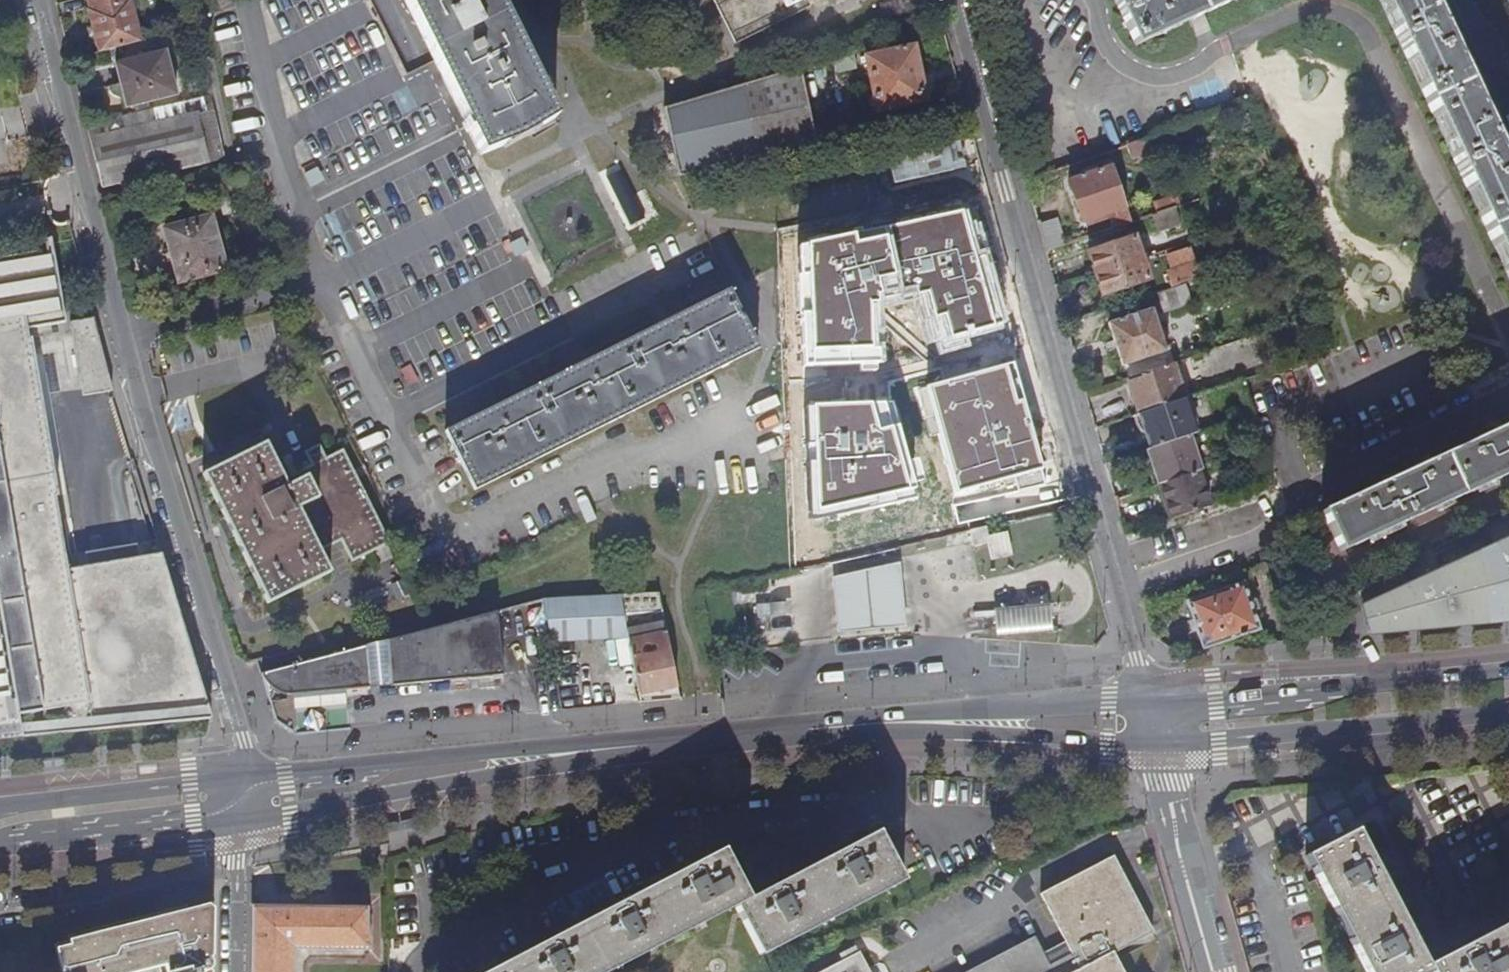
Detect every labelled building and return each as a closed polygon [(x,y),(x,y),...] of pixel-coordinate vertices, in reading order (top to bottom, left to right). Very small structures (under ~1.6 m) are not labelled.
[(141,41),(130,0),(88,0),(90,9),(89,9),(100,51),(141,41)] [(435,61),(469,130),(467,132),(481,154),(520,141),(555,117),(538,97),(539,95),(493,0),(404,0),(435,61)] [(733,45),(808,8),(804,0),(805,0),(711,0),(733,45)] [(1135,48),(1237,0),(1113,0),(1135,48)] [(1508,285),(1508,179),(1498,156),(1503,153),(1497,141),(1492,143),(1439,27),(1444,26),(1437,13),(1433,14),(1426,0),(1377,0),(1508,285)] [(875,111),(924,101),(913,47),(858,58),(859,64),(865,63),(875,111)] [(177,93),(165,50),(116,63),(127,106),(177,93)] [(725,115),(803,97),(797,69),(720,91),(725,115)] [(669,183),(839,142),(836,128),(811,134),(803,97),(725,115),(720,91),(654,113),(669,183)] [(155,174),(213,161),(222,155),(210,97),(123,118),(126,131),(109,135),(104,118),(86,122),(102,187),(155,174)] [(1159,148),(1155,135),(1125,146),(1129,159),(1159,148)] [(1124,209),(1109,167),(1066,181),(1081,224),(1106,215),(1124,209)] [(1221,206),(1216,194),(1192,202),(1181,205),(1186,218),(1221,206)] [(1149,216),(1178,206),(1175,195),(1152,204),(1153,207),(1146,210),(1149,216)] [(1155,232),(1178,224),(1175,214),(1181,212),(1178,206),(1149,216),(1149,217),(1150,217),(1155,232)] [(1129,224),(1124,209),(1106,215),(1111,230),(1129,224)] [(224,269),(210,216),(164,229),(178,283),(224,269)] [(16,734),(16,729),(12,729),(10,712),(83,699),(87,727),(204,716),(186,650),(150,656),(144,620),(175,615),(155,551),(60,567),(48,494),(51,493),(26,335),(22,336),(20,326),(59,320),(45,235),(38,236),(41,254),(32,256),(31,249),(0,254),(0,736),(16,734)] [(1094,274),(1141,258),(1133,237),(1087,254),(1094,274)] [(1176,285),(1200,277),(1190,247),(1166,255),(1176,285)] [(1101,295),(1148,279),(1141,258),(1094,274),(1101,295)] [(1207,275),(1222,270),(1218,258),(1203,263),(1207,275)] [(755,348),(759,346),(729,287),(728,288),(675,314),(431,439),(463,503),(725,363),(755,348)] [(813,448),(911,427),(955,418),(980,413),(1017,405),(1044,400),(1033,359),(961,375),(960,372),(932,378),(927,355),(983,343),(1026,332),(1015,292),(791,341),(813,448)] [(1126,378),(1168,364),(1164,352),(1170,350),(1166,340),(1161,341),(1150,310),(1107,325),(1121,366),(1122,366),(1126,378)] [(104,381),(88,315),(64,319),(73,373),(79,373),(81,385),(104,381)] [(1137,414),(1182,399),(1170,364),(1168,364),(1126,378),(1125,379),(1137,414)] [(106,388),(104,381),(81,385),(79,373),(73,373),(77,393),(106,388)] [(1148,450),(1187,437),(1194,435),(1182,399),(1137,414),(1136,415),(1148,450)] [(995,483),(1032,474),(1017,405),(980,413),(984,431),(979,432),(980,441),(986,440),(995,483)] [(926,498),(971,488),(962,449),(967,448),(965,439),(960,441),(955,418),(911,427),(926,498)] [(1508,475),(1508,426),(1501,430),(1499,425),(1486,431),(1489,436),(1395,479),(1394,474),(1381,480),(1383,485),(1320,514),(1338,553),(1508,475)] [(1158,486),(1197,473),(1199,472),(1187,437),(1148,450),(1146,451),(1158,486)] [(341,569),(379,551),(332,458),(315,466),(308,452),(294,459),(301,474),(273,487),(255,451),(192,483),(257,611),(320,580),(309,560),(332,549),(341,569)] [(1170,521),(1208,508),(1197,473),(1158,486),(1170,521)] [(984,566),(1004,561),(999,539),(981,544),(978,533),(964,537),(967,553),(981,550),(984,566)] [(1495,549),(1508,580),(1508,542),(1495,549)] [(1508,621),(1508,580),(1495,549),(1439,574),(1462,625),(1508,621)] [(834,607),(836,631),(906,624),(904,602),(899,560),(832,574),(834,607)] [(1433,628),(1462,625),(1439,574),(1413,586),(1433,628)] [(1259,631),(1243,583),(1185,602),(1201,650),(1259,631)] [(1376,633),(1433,628),(1413,586),(1365,608),(1376,633)] [(638,702),(677,698),(657,593),(618,596),(626,636),(638,702)] [(548,640),(626,636),(618,596),(540,600),(548,640)] [(1054,597),(982,604),(983,625),(984,636),(1056,633),(1056,621),(1054,597)] [(749,607),(750,618),(776,617),(776,605),(749,607)] [(297,693),(502,673),(495,612),(444,625),(364,646),(260,673),(263,680),(269,686),(277,690),(287,693),(297,693)] [(186,650),(175,615),(144,620),(150,656),(186,650)] [(1508,967),(1508,903),(1421,949),(1409,927),(1416,923),(1422,918),(1416,906),(1403,914),(1372,857),(1380,853),(1386,848),(1380,837),(1366,844),(1350,814),(1300,840),(1369,971),(1395,971),(1425,957),(1433,971),(1499,971),(1508,967)] [(904,881),(902,877),(878,833),(850,848),(846,840),(840,833),(828,840),(836,854),(778,884),(774,875),(769,870),(757,876),(765,891),(749,900),(723,849),(487,971),(611,971),(736,906),(762,956),(904,881)] [(1111,859),(1039,896),(1071,956),(1048,968),(1033,940),(971,971),(1120,971),(1111,955),(1150,935),(1111,859)] [(369,950),(366,918),(366,906),(268,905),(251,928),(250,971),(293,971),(293,948),(369,950)] [(251,928),(268,905),(251,905),(251,928)] [(163,963),(166,971),(210,971),(211,912),(205,907),(55,946),(61,971),(126,971),(163,963)] [(55,946),(53,946),(60,971),(61,971),(55,946)] [(858,954),(824,971),(867,971),(858,954)]
